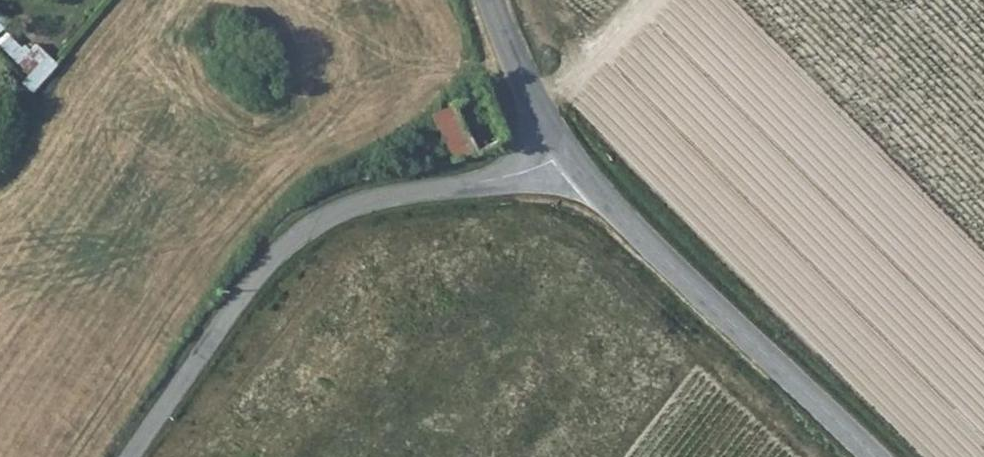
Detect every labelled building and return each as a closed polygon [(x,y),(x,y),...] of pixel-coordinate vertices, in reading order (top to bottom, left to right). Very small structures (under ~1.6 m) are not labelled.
[(450,106),(475,154),(504,139),(480,90),(450,106)]
